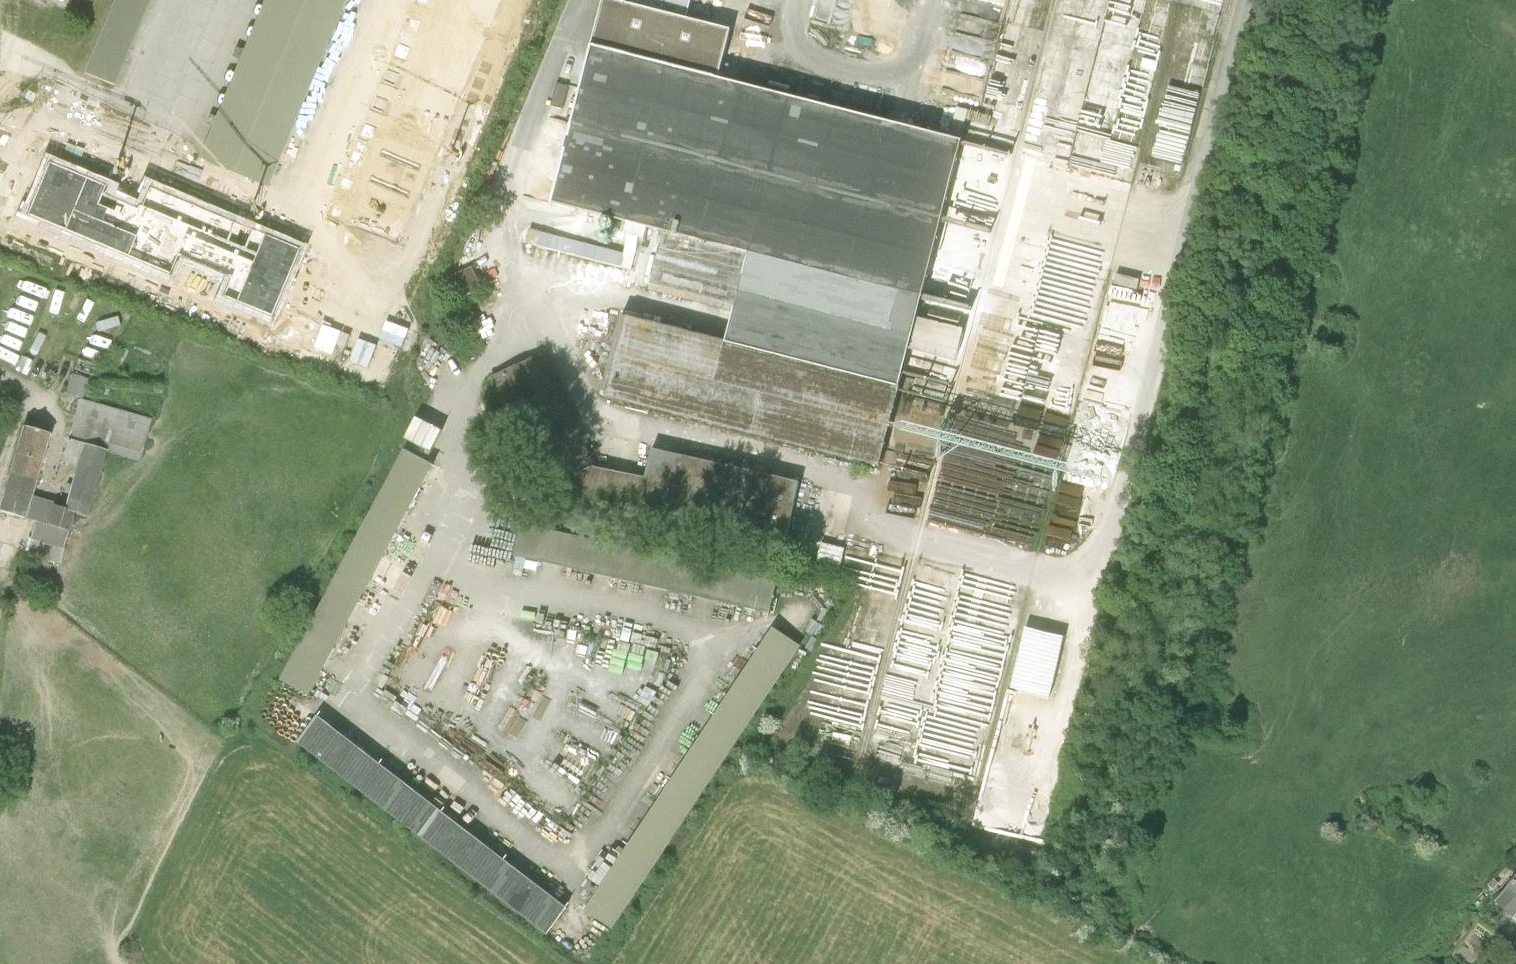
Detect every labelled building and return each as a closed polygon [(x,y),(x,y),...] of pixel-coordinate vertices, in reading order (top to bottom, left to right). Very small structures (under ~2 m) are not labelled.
[(84,73),(114,85),(149,0),(115,0),(84,73)] [(200,159),(264,186),(341,0),(266,0),(200,159)] [(599,54),(561,209),(665,235),(643,322),(628,319),(607,402),(884,470),(965,144),(599,54)] [(25,216),(171,277),(178,259),(228,279),(220,297),(271,318),(299,250),(148,187),(140,207),(138,206),(137,208),(103,194),(106,187),(47,163),(25,216)] [(96,366),(77,360),(73,373),(92,379),(96,366)] [(66,394),(82,399),(88,380),(71,375),(66,394)] [(10,474),(0,507),(0,513),(31,522),(30,525),(34,526),(30,538),(64,548),(73,514),(86,517),(105,452),(138,462),(150,421),(79,400),(62,461),(78,466),(65,510),(29,499),(34,481),(10,474)] [(48,435),(23,427),(10,474),(34,481),(48,435)] [(1496,904),(1513,918),(1515,914),(1515,881),(1496,904)]
